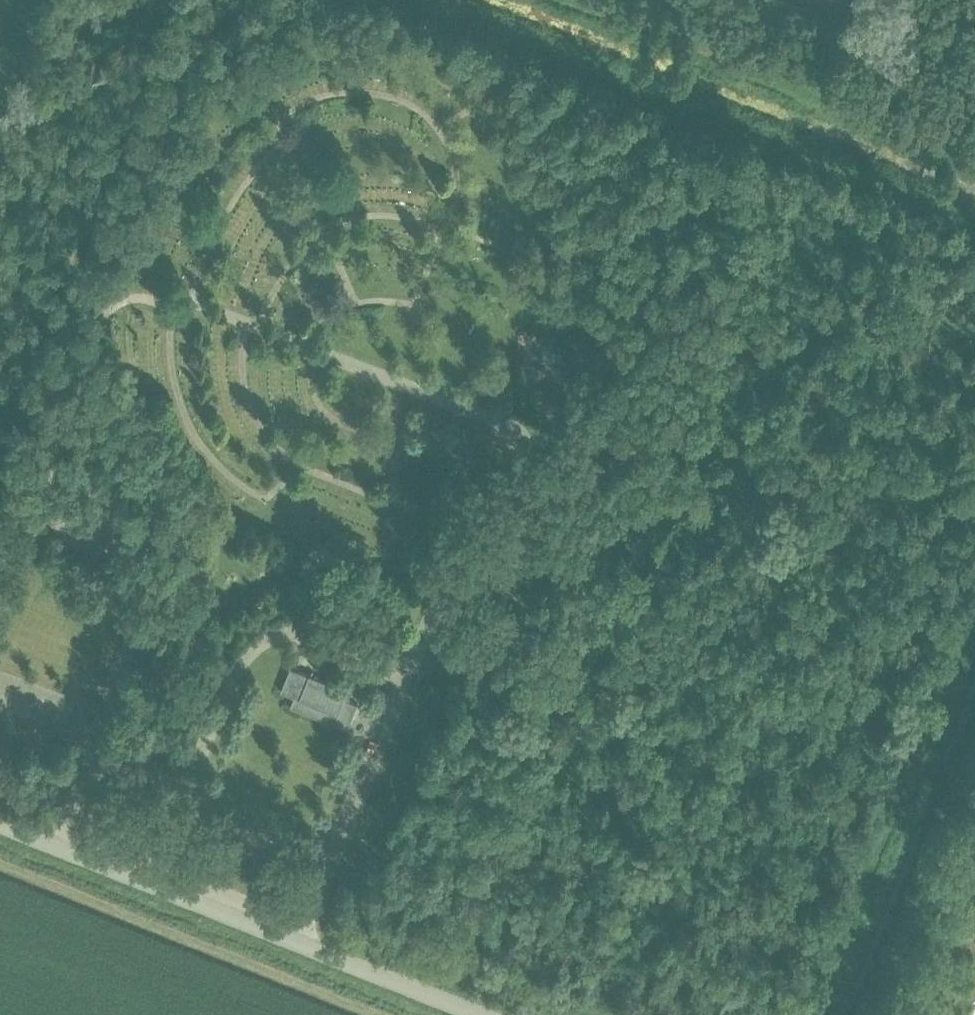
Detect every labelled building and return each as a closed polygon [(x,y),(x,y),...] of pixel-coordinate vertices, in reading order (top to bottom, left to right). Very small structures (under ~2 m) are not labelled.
[(292,704),(348,727),(358,702),(346,697),(349,689),(311,673),(310,674),(292,666),(282,690),(296,695),(292,704)]
